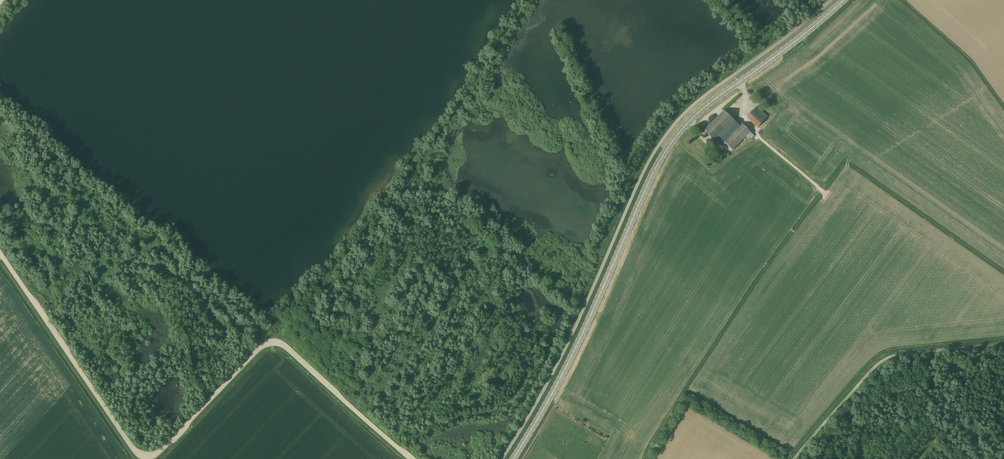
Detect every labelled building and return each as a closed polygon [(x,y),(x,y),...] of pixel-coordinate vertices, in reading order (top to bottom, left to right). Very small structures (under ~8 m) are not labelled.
[(757,106),(747,116),(758,127),(765,120),(764,120),(768,116),(757,106)] [(740,126),(734,120),(724,110),(704,131),(714,140),(719,136),(733,150),(744,140),(746,142),(749,139),(750,140),(755,136),(751,132),(742,123),(740,126)]
